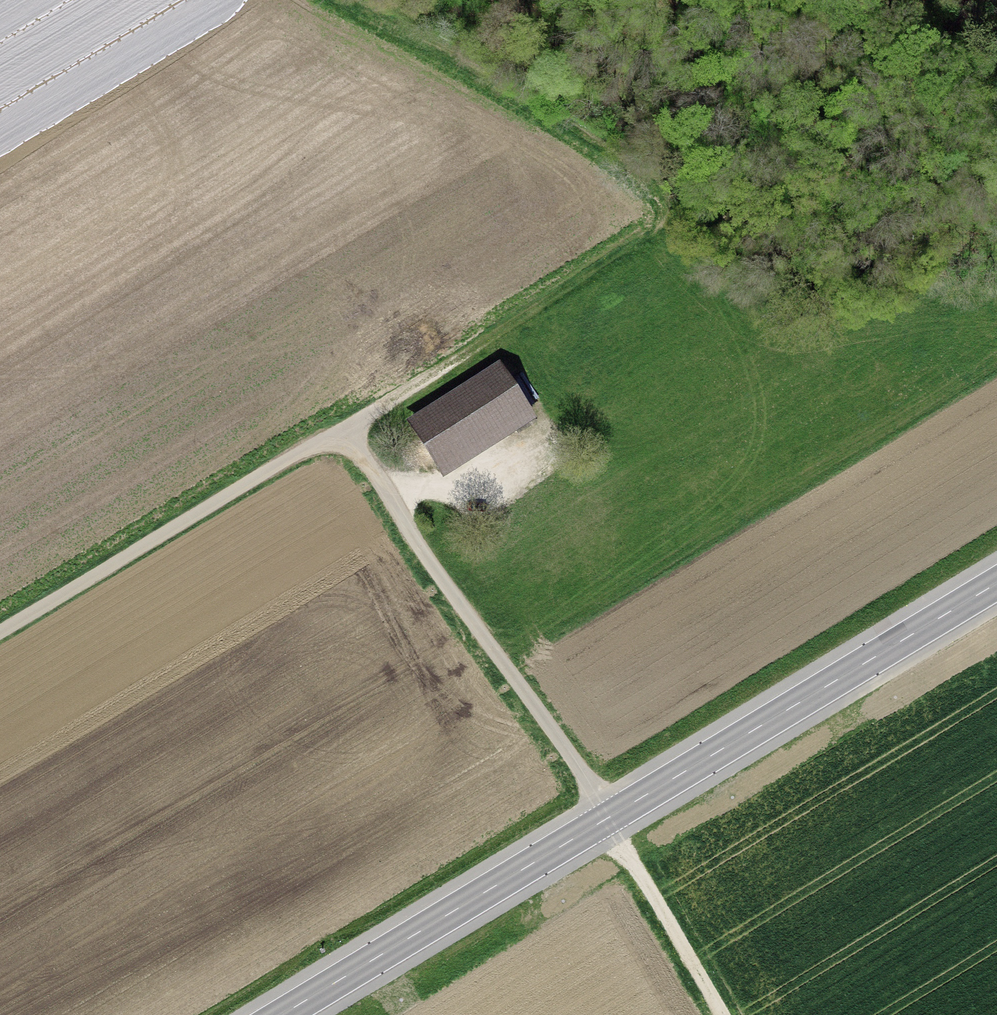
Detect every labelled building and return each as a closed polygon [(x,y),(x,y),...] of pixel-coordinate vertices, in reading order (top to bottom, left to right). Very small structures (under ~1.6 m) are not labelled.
[(411,426),(439,470),(525,415),(497,371),(411,426)]
